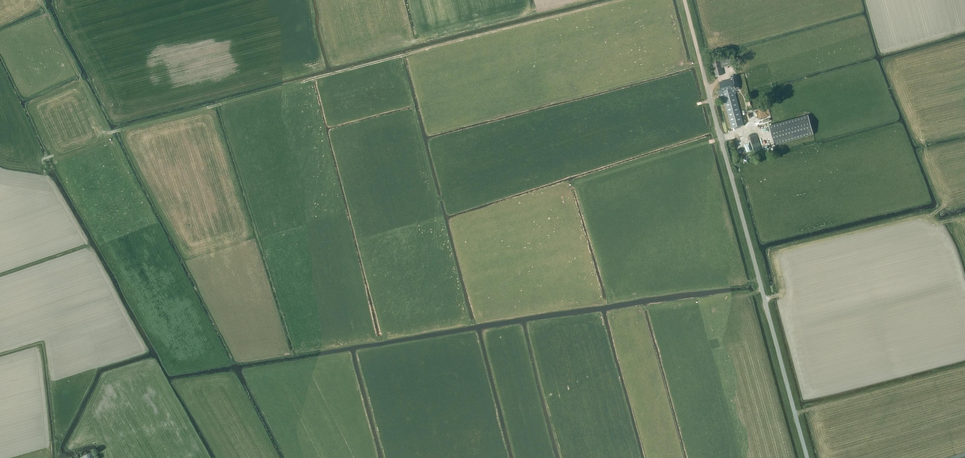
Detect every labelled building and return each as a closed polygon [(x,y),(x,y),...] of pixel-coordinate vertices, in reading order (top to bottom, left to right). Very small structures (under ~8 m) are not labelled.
[(716,76),(723,74),(722,68),(733,65),(730,53),(711,58),(716,76)] [(739,88),(736,75),(730,77),(730,80),(728,80),(720,82),(722,90),(718,90),(721,99),(724,98),(725,104),(732,128),(744,125),(735,93),(736,93),(735,89),(736,91),(738,90),(739,88)] [(775,145),(813,134),(808,114),(769,125),(775,145)]
